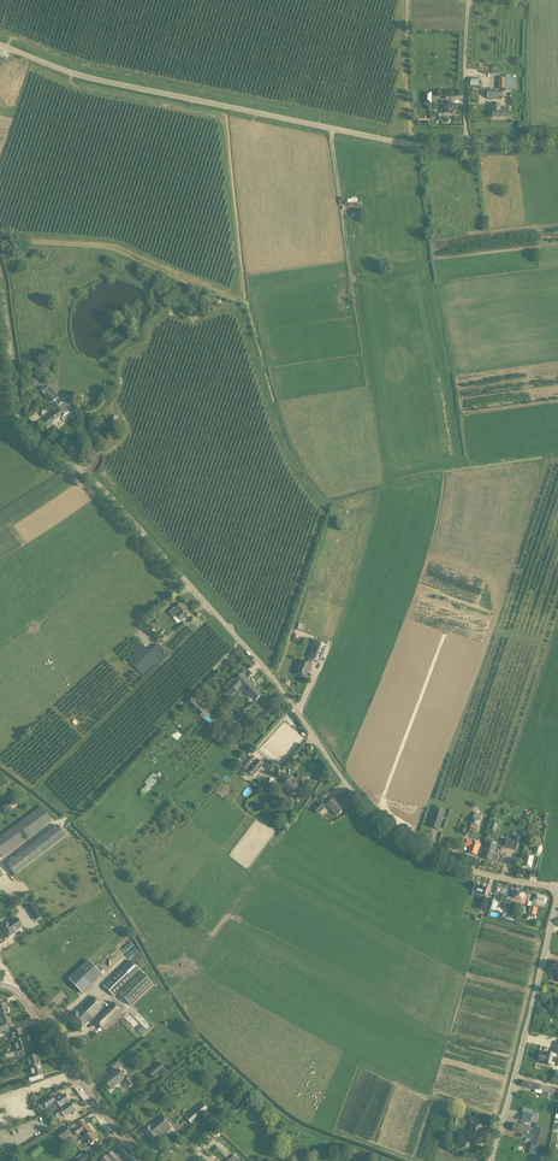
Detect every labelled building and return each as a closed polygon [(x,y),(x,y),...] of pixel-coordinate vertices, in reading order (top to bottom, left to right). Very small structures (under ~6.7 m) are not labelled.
[(505,79),(498,79),(498,89),(510,90),(510,88),(516,88),(516,79),(510,79),(510,77),(506,76),(505,79)] [(501,99),(501,91),(488,91),(488,99),(501,99)] [(452,104),(451,104),(451,101),(441,101),(441,112),(444,112),(444,114),(452,114),(452,104)] [(508,112),(508,108),(500,108),(500,105),(493,105),(493,118),(510,119),(510,113),(508,112)] [(42,388),(41,389),(41,390),(41,391),(41,392),(42,392),(50,402),(48,404),(49,405),(55,413),(43,423),(47,429),(61,418),(62,418),(65,422),(72,416),(69,413),(49,386),(47,388),(46,388),(45,387),(44,387),(43,387),(43,388),(42,388)] [(110,425),(115,427),(119,417),(113,415),(110,425)] [(174,618),(177,616),(181,622),(190,614),(186,609),(187,608),(182,604),(181,605),(181,604),(175,609),(175,608),(170,613),(174,618)] [(182,622),(175,629),(179,632),(186,625),(182,622)] [(311,664),(313,660),(320,663),(327,646),(316,641),(309,658),(310,659),(308,663),(302,661),(297,674),(306,678),(311,664)] [(158,663),(154,667),(157,669),(170,656),(166,652),(167,652),(158,643),(152,649),(151,648),(149,651),(143,645),(127,660),(143,676),(155,664),(157,662),(158,663)] [(236,680),(236,679),(225,690),(225,691),(223,693),(228,698),(230,696),(231,697),(242,686),(243,687),(256,701),(261,695),(253,687),(254,686),(250,682),(249,683),(248,682),(242,675),(236,680)] [(201,709),(193,701),(188,706),(197,714),(201,709)] [(244,778),(249,773),(253,777),(263,765),(257,760),(247,771),(244,769),(240,774),(244,778)] [(265,767),(270,772),(274,767),(269,762),(265,767)] [(154,773),(145,782),(147,784),(143,789),(147,792),(160,778),(159,777),(157,775),(154,773)] [(283,786),(289,791),(286,794),(292,798),(301,787),(290,778),(286,782),(283,780),(279,785),(282,787),(283,786)] [(334,799),(327,806),(337,816),(344,809),(334,799)] [(318,815),(319,815),(326,807),(320,802),(313,809),(317,814),(318,815)] [(3,807),(8,814),(13,810),(7,803),(3,807)] [(41,806),(0,836),(0,856),(1,858),(52,821),(41,806)] [(439,830),(444,812),(435,809),(429,827),(439,830)] [(470,826),(471,826),(470,829),(476,830),(476,828),(478,828),(480,821),(472,819),(470,826)] [(494,820),(490,831),(495,833),(499,822),(494,820)] [(56,825),(4,864),(13,877),(65,837),(56,825)] [(507,839),(504,847),(516,850),(518,843),(507,839)] [(464,846),(469,847),(467,853),(476,856),(480,844),(466,840),(464,846)] [(493,855),(495,851),(497,846),(491,845),(492,841),(489,840),(483,857),(492,860),(496,862),(498,856),(493,855)] [(526,856),(524,866),(531,867),(533,857),(532,857),(532,856),(539,857),(542,847),(536,845),(535,853),(528,851),(527,856),(526,856)] [(490,886),(477,883),(475,888),(475,890),(488,893),(490,886)] [(524,904),(527,895),(514,890),(511,900),(524,904)] [(531,907),(530,906),(528,914),(536,916),(538,909),(535,908),(537,904),(545,906),(547,898),(537,895),(536,899),(533,898),(532,903),(531,907)] [(41,917),(40,915),(33,905),(28,909),(36,921),(37,920),(41,917)] [(15,933),(15,932),(22,927),(17,918),(7,924),(6,923),(0,927),(7,938),(8,938),(15,933)] [(132,941),(118,952),(121,956),(135,945),(132,941)] [(129,954),(132,958),(139,951),(136,948),(129,954)] [(103,975),(89,959),(69,978),(83,994),(103,975)] [(121,968),(104,986),(115,997),(119,993),(132,1006),(154,985),(130,960),(121,968)] [(94,1017),(104,1008),(92,996),(74,1014),(72,1012),(69,1015),(71,1017),(70,1018),(82,1029),(92,1019),(94,1020),(104,1031),(123,1012),(112,1002),(95,1018),(94,1017)] [(1,1000),(0,1000),(0,1017),(9,1014),(6,1003),(5,1003),(3,1004),(1,1000)] [(10,1028),(9,1024),(12,1024),(9,1014),(0,1017),(0,1024),(1,1026),(0,1027),(0,1031),(10,1028)] [(10,1032),(13,1042),(24,1039),(21,1029),(11,1031),(10,1028),(0,1031),(0,1035),(10,1032)] [(6,1060),(14,1057),(26,1054),(25,1050),(27,1049),(24,1039),(13,1042),(16,1052),(5,1055),(6,1060)] [(549,1060),(553,1049),(557,1050),(557,1042),(553,1041),(552,1046),(544,1045),(542,1048),(538,1046),(535,1054),(540,1055),(540,1057),(549,1060)] [(26,1058),(29,1068),(40,1064),(37,1054),(27,1057),(26,1054),(14,1057),(15,1061),(26,1058)] [(161,1063),(148,1072),(153,1078),(165,1069),(161,1063)] [(29,1083),(39,1080),(38,1076),(43,1075),(40,1064),(29,1068),(31,1078),(28,1079),(29,1083)] [(103,1081),(111,1090),(125,1078),(118,1069),(103,1081)] [(134,1084),(129,1077),(124,1081),(129,1088),(134,1084)] [(523,1081),(522,1086),(542,1091),(540,1098),(548,1099),(550,1093),(548,1092),(552,1093),(553,1088),(549,1087),(523,1081)] [(45,1117),(57,1109),(56,1108),(59,1105),(61,1107),(70,1101),(65,1094),(55,1101),(52,1097),(38,1106),(42,1111),(45,1117)] [(73,1114),(77,1111),(71,1103),(60,1110),(55,1113),(58,1118),(63,1114),(65,1117),(72,1112),(73,1114)] [(192,1124),(196,1121),(205,1113),(209,1110),(202,1103),(186,1117),(192,1124)] [(5,1112),(7,1121),(28,1115),(26,1106),(15,1109),(5,1112)] [(533,1115),(523,1112),(521,1121),(530,1123),(531,1122),(536,1123),(538,1115),(533,1114),(533,1115)] [(143,1130),(153,1142),(171,1126),(162,1115),(143,1130)] [(85,1122),(73,1130),(77,1135),(83,1130),(87,1135),(82,1139),(85,1142),(87,1141),(90,1145),(99,1139),(96,1134),(94,1136),(85,1122)] [(471,1123),(467,1137),(481,1141),(485,1127),(471,1123)] [(521,1134),(521,1137),(526,1138),(529,1127),(514,1123),(514,1124),(512,1124),(510,1129),(512,1130),(512,1131),(521,1134)] [(530,1149),(537,1151),(541,1137),(542,1137),(544,1129),(545,1125),(536,1123),(536,1126),(530,1149)] [(61,1141),(72,1133),(66,1126),(56,1134),(61,1141)] [(466,1138),(461,1136),(457,1151),(468,1154),(468,1151),(469,1151),(471,1143),(465,1141),(466,1138)] [(234,1155),(230,1160),(229,1160),(222,1154),(217,1150),(218,1148),(215,1145),(207,1153),(211,1157),(216,1160),(241,1160),(234,1155)] [(39,1146),(31,1152),(33,1156),(41,1150),(39,1146)] [(72,1160),(89,1160),(91,1159),(85,1151),(72,1160)] [(120,1160),(112,1152),(107,1157),(107,1156),(101,1160),(121,1160),(120,1160)]
